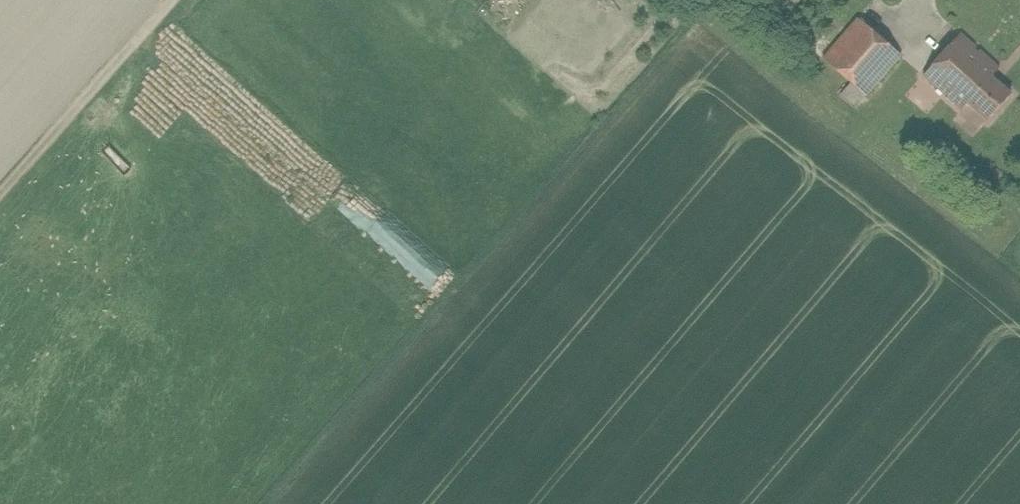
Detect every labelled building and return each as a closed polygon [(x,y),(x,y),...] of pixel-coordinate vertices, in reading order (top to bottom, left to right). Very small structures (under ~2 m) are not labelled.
[(886,44),(844,8),(806,51),(848,88),(886,44)] [(1004,78),(945,30),(911,71),(970,119),(1004,78)]
